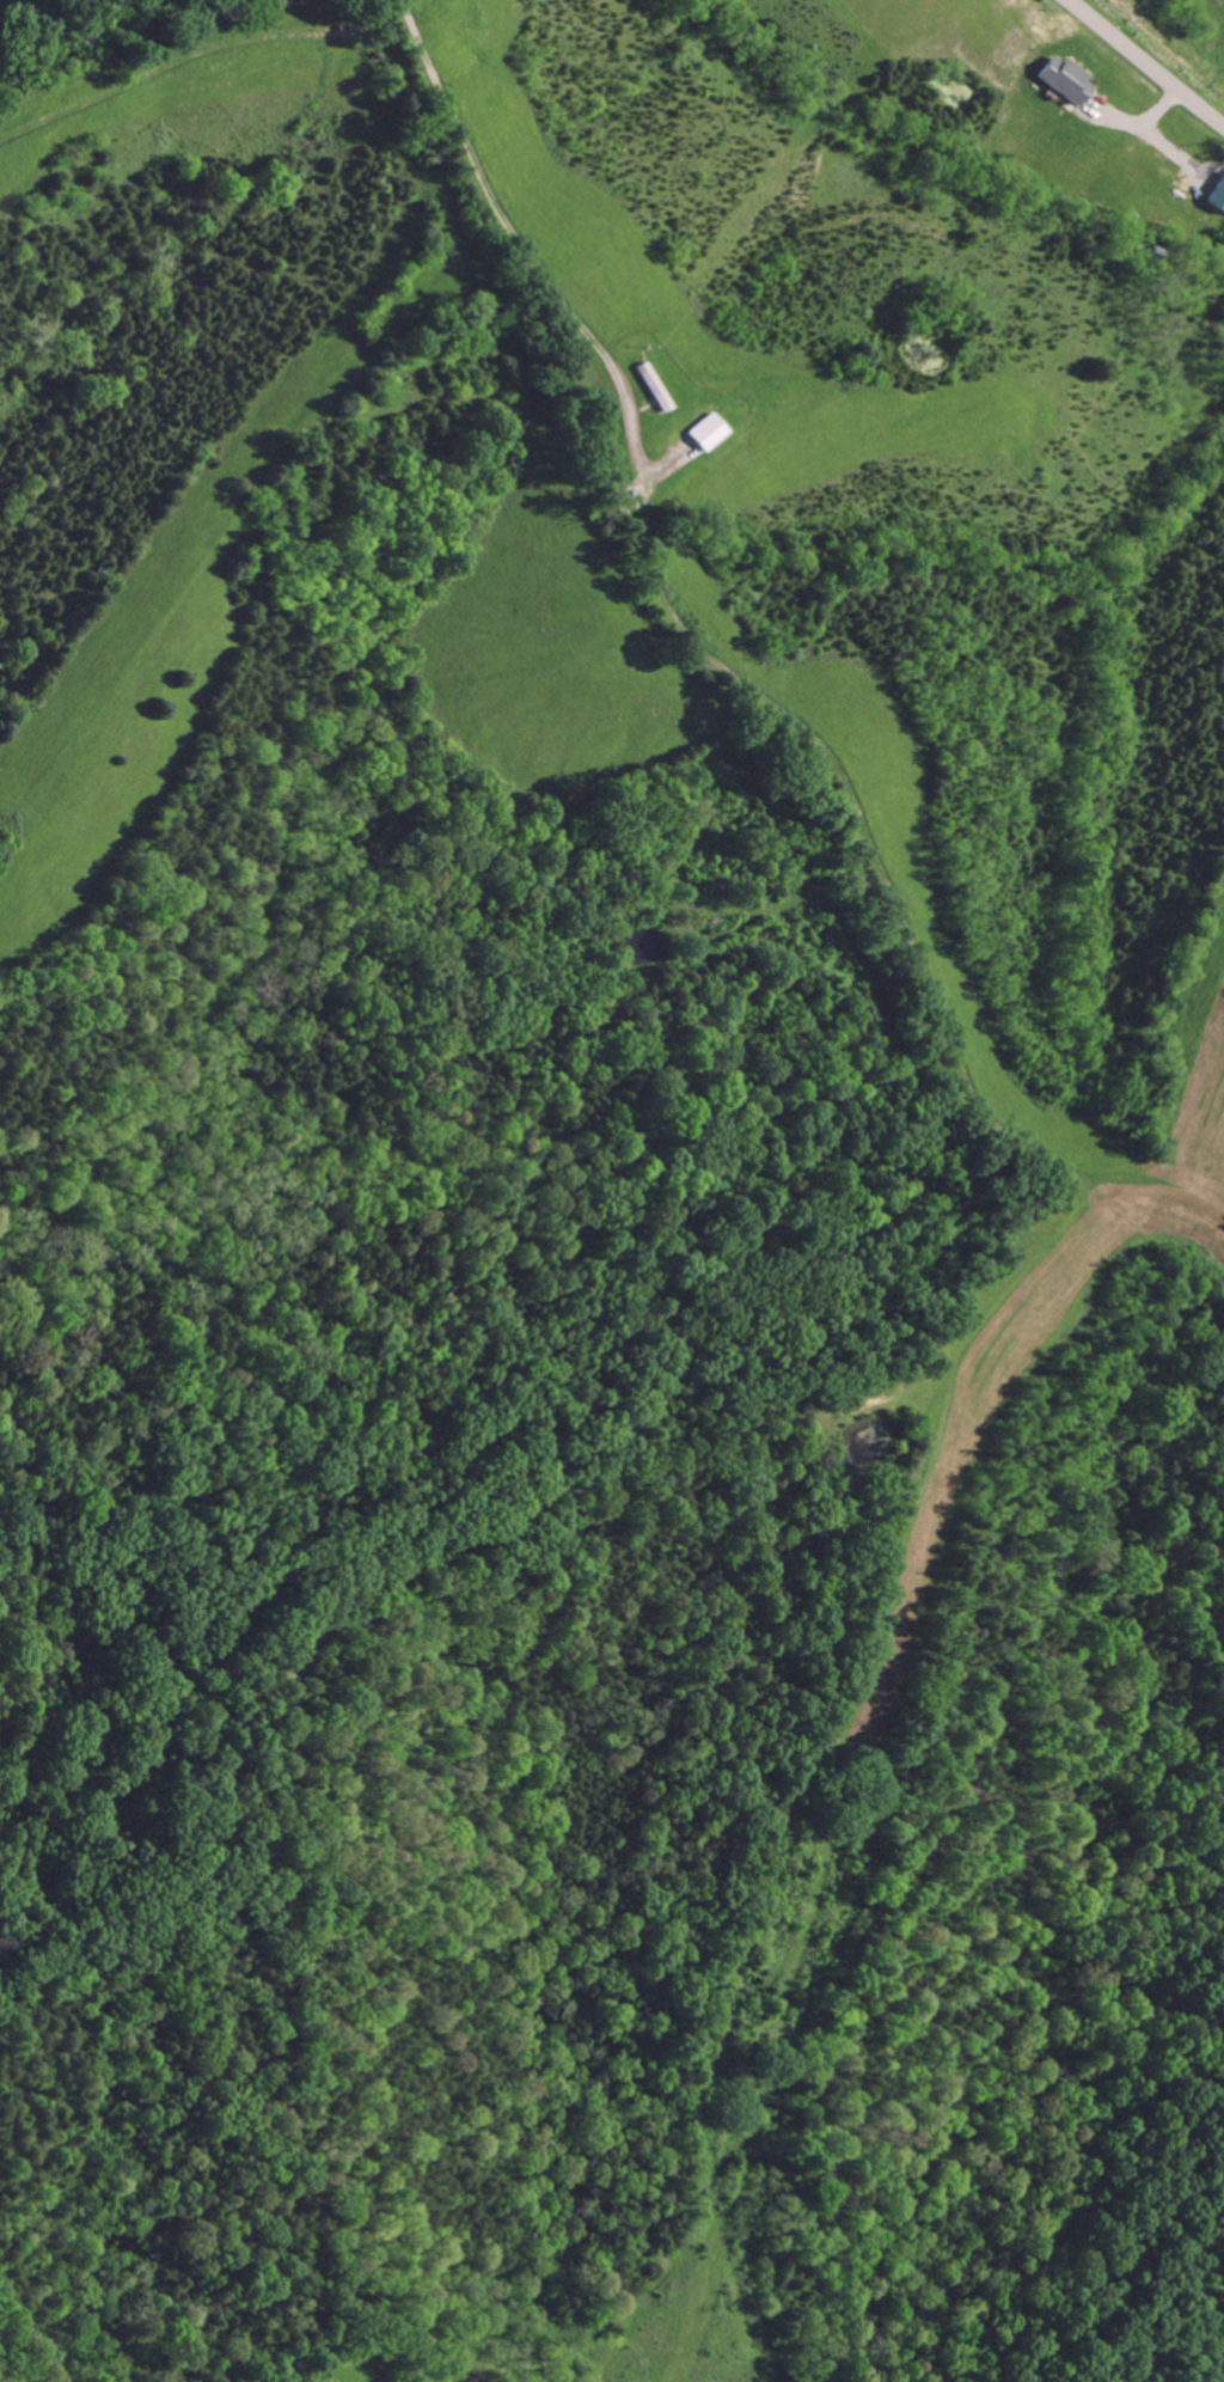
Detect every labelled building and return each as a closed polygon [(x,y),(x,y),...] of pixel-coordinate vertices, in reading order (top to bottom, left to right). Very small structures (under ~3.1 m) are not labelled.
[(1075,109),(1093,85),(1053,54),(1035,78),(1075,109)] [(1219,177),(1205,204),(1223,214),(1223,180),(1219,177)]
